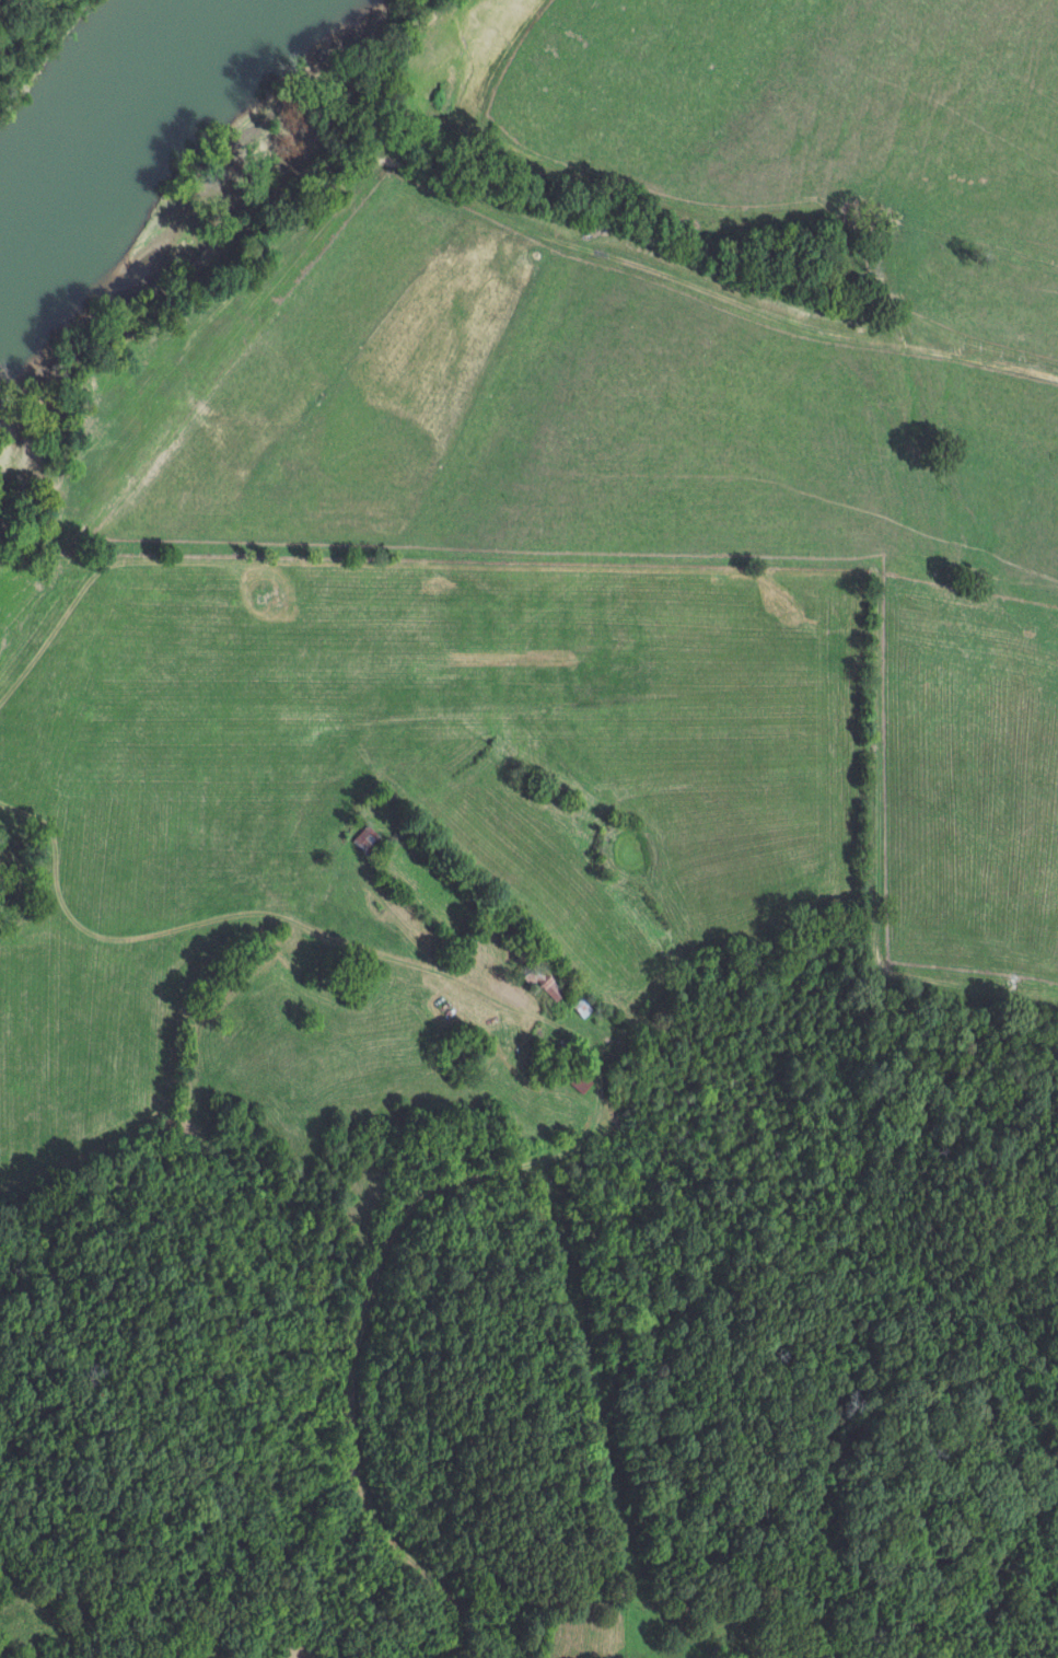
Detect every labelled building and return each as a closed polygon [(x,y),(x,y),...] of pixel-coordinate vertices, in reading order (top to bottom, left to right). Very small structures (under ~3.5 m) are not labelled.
[(351,838),(367,857),(383,843),(368,824),(351,838)] [(531,986),(534,982),(555,1003),(565,993),(536,965),(523,978),(531,986)] [(570,1084),(583,1094),(593,1082),(580,1071),(570,1084)]
